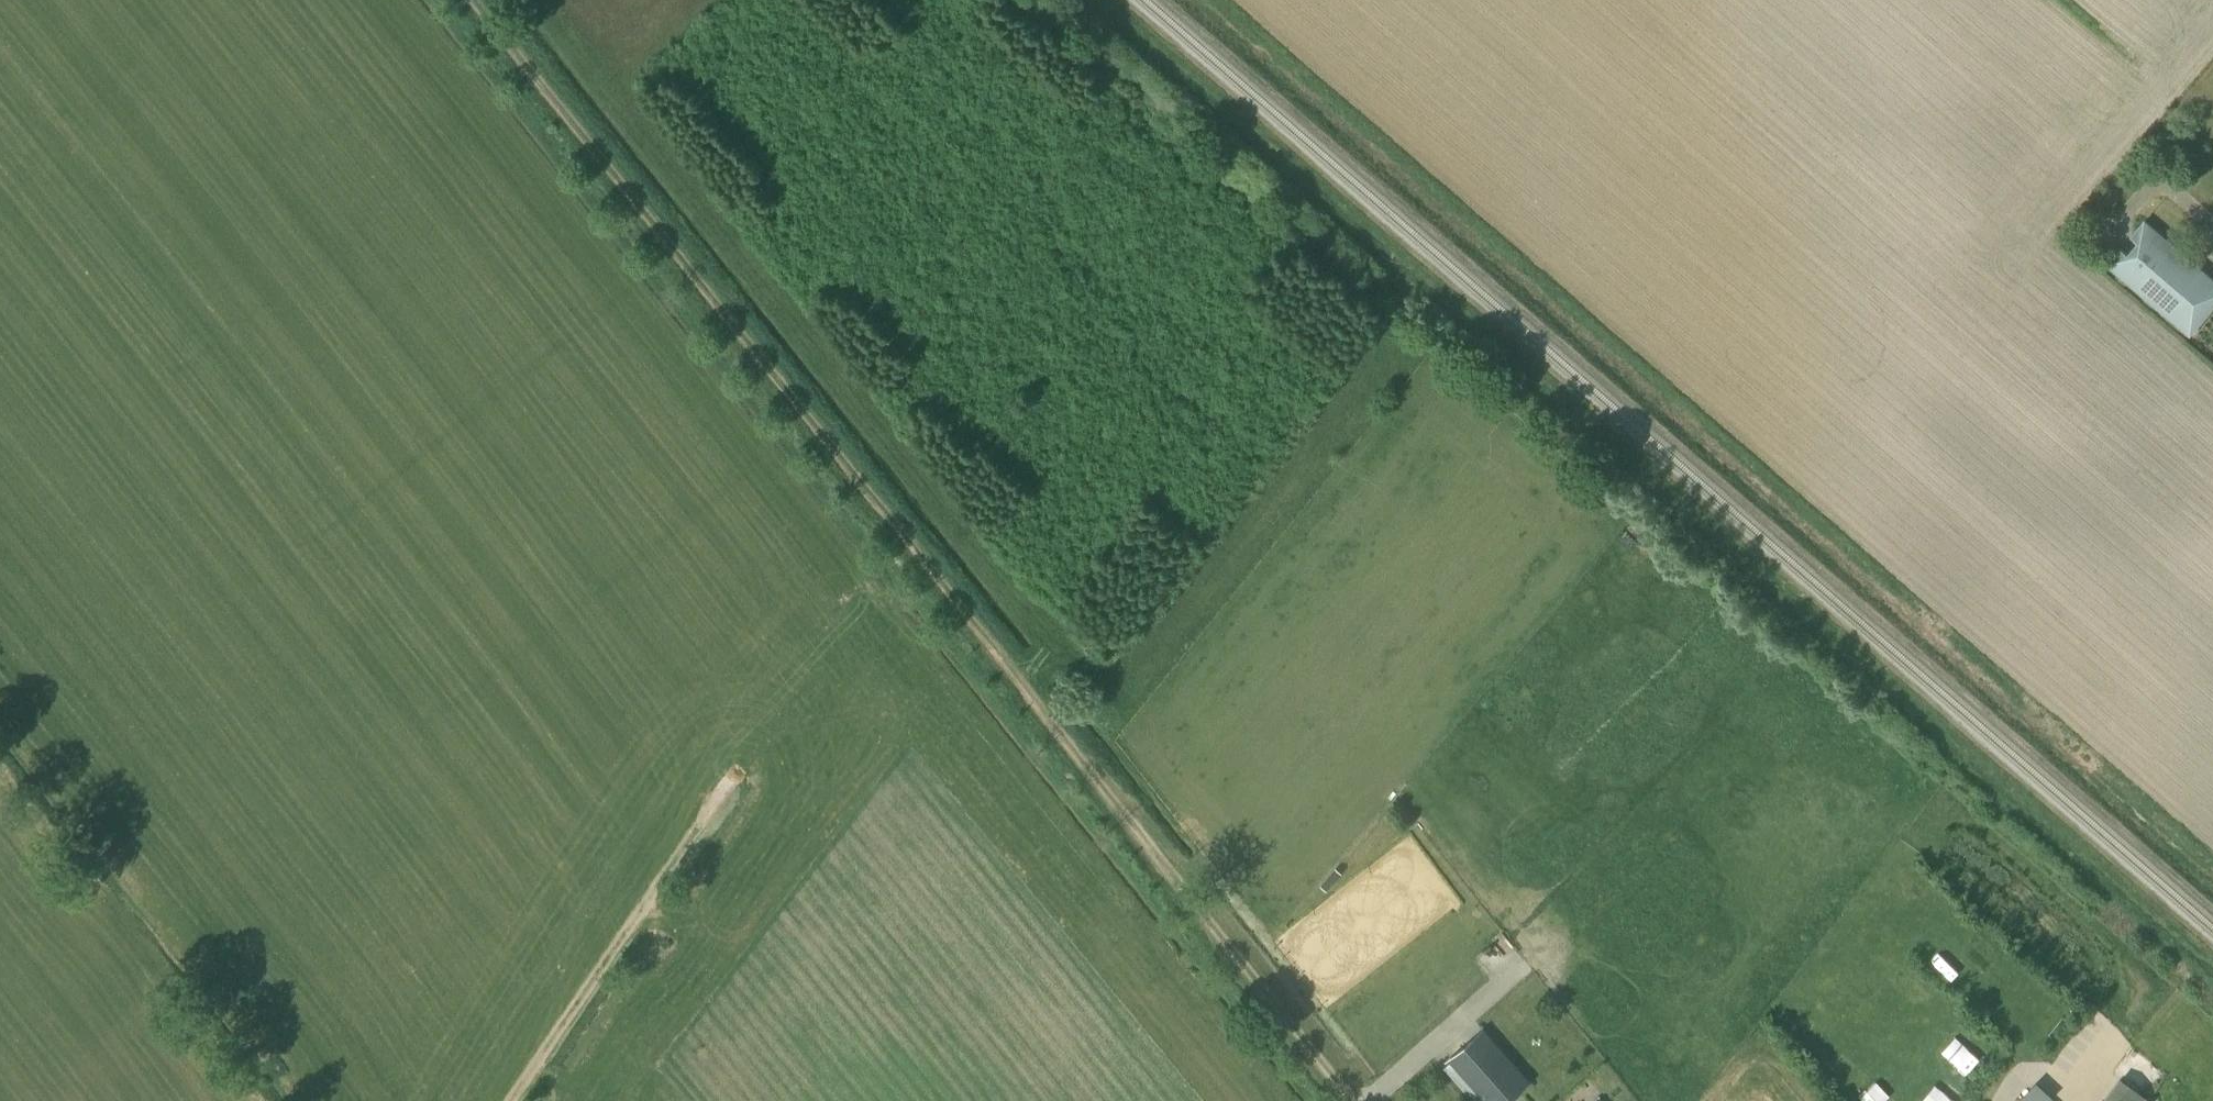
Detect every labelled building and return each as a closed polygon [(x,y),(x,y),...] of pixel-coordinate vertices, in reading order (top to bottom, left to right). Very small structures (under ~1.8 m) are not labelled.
[(2212,311),(2212,280),(2146,223),(2109,267),(2191,337),(2212,311)] [(1954,946),(1941,960),(1956,975),(1970,960),(1954,946)] [(1482,1027),(1443,1061),(1479,1100),(1507,1100),(1530,1081),(1482,1027)] [(2102,1100),(2148,1100),(2119,1079),(2102,1100)] [(2014,1100),(2046,1100),(2050,1097),(2032,1081),(2014,1100)] [(1871,1100),(1899,1100),(1901,1099),(1885,1082),(1868,1099),(1871,1100)]
